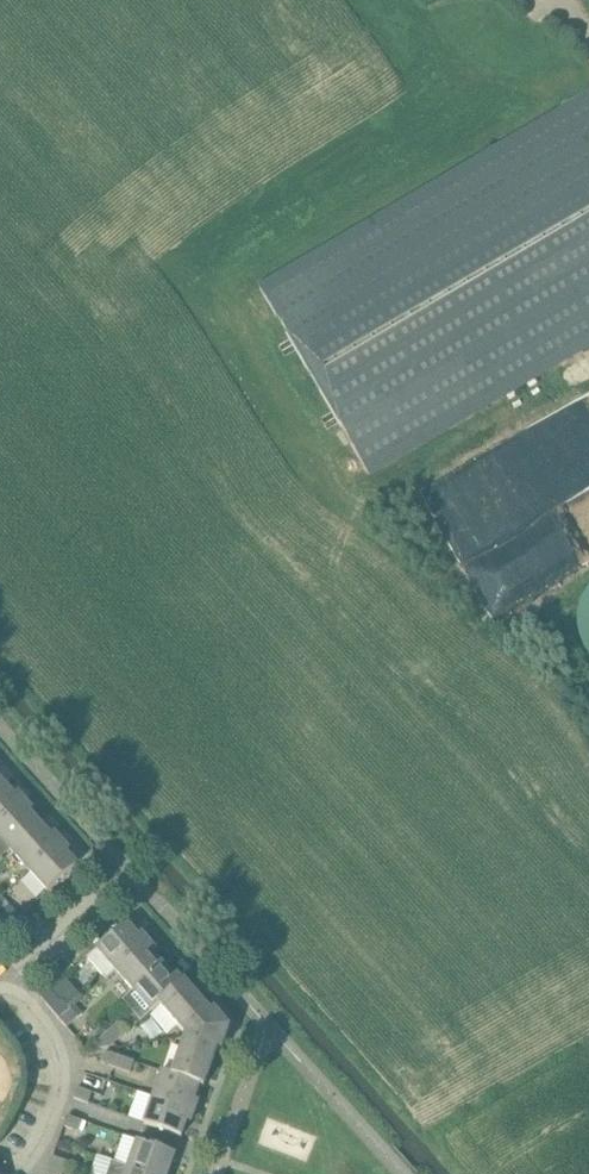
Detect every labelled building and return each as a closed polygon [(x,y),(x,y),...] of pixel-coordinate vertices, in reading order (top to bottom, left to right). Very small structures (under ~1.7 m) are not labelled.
[(588,343),(588,97),(260,289),(368,473),(588,343)] [(588,561),(588,426),(580,407),(422,481),(484,611),(588,561)] [(587,593),(583,601),(580,610),(579,618),(579,627),(580,636),(583,644),(587,651),(588,654),(588,591),(587,593)] [(26,801),(22,796),(19,800),(5,784),(0,788),(0,824),(26,801)] [(0,824),(0,838),(11,851),(41,824),(27,808),(30,805),(26,801),(0,824)] [(11,851),(29,871),(62,841),(58,837),(55,840),(41,824),(11,851)] [(62,841),(29,871),(48,892),(78,865),(63,849),(66,846),(62,841)] [(0,899),(0,918),(1,918),(12,908),(2,897),(0,899)] [(9,927),(19,918),(20,917),(12,908),(1,918),(9,927)] [(28,928),(19,918),(9,927),(18,937),(28,928)] [(98,949),(88,958),(106,978),(116,970),(150,941),(146,937),(142,940),(128,923),(124,926),(98,949)] [(150,941),(116,970),(133,990),(163,965),(150,949),(153,946),(153,945),(150,941)] [(133,990),(123,999),(141,1020),(151,1011),(185,982),(181,978),(177,981),(163,965),(133,990)] [(185,982),(151,1011),(152,1012),(160,1005),(175,1022),(200,1000),(192,991),(185,983),(185,982)] [(51,989),(41,998),(52,1010),(60,1019),(71,1009),(69,1007),(63,1000),(61,1002),(53,991),(51,989)] [(200,1000),(175,1022),(187,1035),(220,1029),(230,1028),(224,1020),(215,1010),(214,1009),(211,1012),(200,1000)] [(60,1019),(67,1027),(78,1017),(71,1009),(60,1019)] [(121,1021),(109,1032),(117,1041),(129,1030),(121,1021)] [(187,1035),(181,1052),(212,1063),(217,1049),(222,1050),(227,1036),(230,1028),(220,1029),(187,1035)] [(109,1047),(117,1041),(109,1032),(97,1042),(102,1049),(109,1047)] [(181,1052),(173,1074),(200,1084),(205,1085),(208,1075),(212,1063),(181,1052)] [(111,1053),(103,1054),(101,1062),(116,1067),(120,1056),(111,1053)] [(120,1056),(116,1067),(131,1073),(135,1061),(120,1056)] [(163,1070),(153,1097),(195,1112),(197,1106),(193,1104),(200,1085),(204,1086),(205,1085),(200,1084),(173,1074),(163,1070)] [(74,1098),(88,1104),(92,1092),(78,1087),(74,1098)] [(153,1097),(144,1123),(182,1137),(189,1116),(193,1117),(195,1112),(153,1097)] [(68,1116),(64,1127),(79,1132),(83,1121),(68,1116)] [(128,1166),(150,1173),(168,1173),(176,1153),(153,1146),(137,1140),(128,1166)] [(53,1157),(50,1168),(64,1173),(68,1162),(53,1157)] [(107,1173),(150,1173),(128,1166),(112,1161),(107,1173)]
